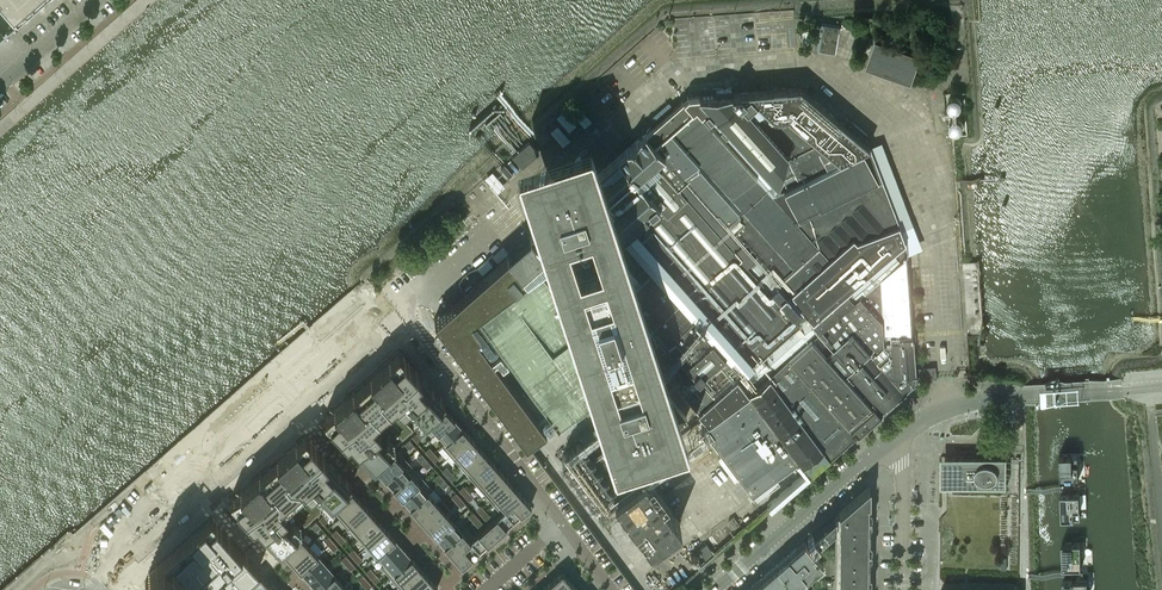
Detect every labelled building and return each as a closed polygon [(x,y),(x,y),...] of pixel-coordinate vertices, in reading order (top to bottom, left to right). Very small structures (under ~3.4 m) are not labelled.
[(18,15),(35,0),(5,0),(18,15)] [(14,18),(0,1),(0,31),(14,18)] [(821,22),(816,50),(834,53),(838,25),(821,22)] [(921,55),(876,39),(867,66),(912,82),(921,55)] [(759,129),(805,92),(799,86),(727,92),(759,129)] [(898,220),(869,145),(781,190),(775,183),(783,155),(759,129),(727,92),(687,96),(681,88),(673,95),(680,102),(646,132),(682,173),(700,157),(749,214),(731,230),(786,293),(852,236),(856,241),(898,220)] [(867,134),(852,121),(847,127),(805,92),(759,129),(783,155),(775,183),(781,190),(869,145),(862,140),(867,134)] [(786,293),(731,230),(682,173),(646,132),(570,199),(559,190),(547,200),(556,211),(574,232),(573,232),(576,235),(589,251),(596,258),(623,234),(678,186),(798,324),(742,373),(727,387),(736,398),(747,389),(765,376),(808,338),(876,415),(884,408),(850,368),(848,369),(817,332),(877,282),(906,254),(905,240),(879,263),(811,322),(786,293)] [(678,432),(581,134),(509,157),(606,455),(678,432)] [(749,214),(700,157),(682,173),(731,230),(749,214)] [(504,163),(500,166),(508,176),(512,172),(504,163)] [(798,324),(678,186),(623,234),(742,373),(798,324)] [(852,236),(786,293),(811,322),(879,263),(905,240),(899,224),(898,220),(856,241),(852,236)] [(654,352),(599,282),(583,295),(564,272),(565,271),(552,256),(552,255),(551,257),(530,234),(529,235),(532,238),(524,245),(523,244),(522,244),(521,244),(520,244),(520,245),(519,245),(518,246),(518,247),(518,248),(518,249),(518,250),(519,250),(511,257),(507,254),(500,261),(496,263),(434,318),(525,441),(620,371),(629,364),(634,369),(654,352)] [(742,373),(623,234),(596,258),(589,251),(566,271),(565,271),(564,272),(583,295),(599,282),(654,352),(675,379),(686,370),(693,380),(679,390),(706,421),(736,398),(727,387),(742,373)] [(906,254),(877,282),(817,332),(848,369),(850,368),(884,408),(914,382),(915,381),(915,380),(915,379),(922,378),(922,381),(932,380),(932,377),(932,369),(921,370),(915,371),(906,254)] [(917,254),(908,255),(908,268),(918,267),(917,254)] [(876,415),(808,338),(765,376),(827,457),(855,433),(876,415)] [(398,349),(230,497),(235,502),(277,550),(278,549),(280,547),(282,545),(297,532),(305,525),(324,508),(331,502),(347,488),(349,486),(351,484),(352,484),(370,467),(371,467),(373,465),(375,463),(391,449),(398,443),(417,426),(425,419),(440,406),(442,404),(445,401),(438,394),(427,381),(403,354),(398,349)] [(736,398),(706,421),(714,432),(711,435),(754,491),(774,476),(799,456),(747,389),(736,398)] [(435,433),(453,417),(445,407),(426,423),(435,433)] [(442,445),(462,427),(453,417),(435,433),(436,434),(438,432),(445,441),(441,444),(442,445)] [(590,455),(606,442),(595,426),(578,438),(590,455)] [(450,455),(471,437),(462,427),(442,445),(450,455)] [(416,432),(412,436),(417,442),(421,437),(416,432)] [(459,464),(479,446),(471,437),(450,455),(459,464)] [(409,439),(404,443),(409,448),(413,444),(409,439)] [(633,471),(608,441),(584,460),(609,491),(633,471)] [(429,446),(425,450),(429,456),(434,452),(429,446)] [(467,474),(488,456),(479,446),(459,464),(459,465),(463,461),(471,470),(467,473),(467,474)] [(385,478),(406,459),(397,449),(376,468),(385,478)] [(439,457),(434,452),(429,456),(434,461),(439,457)] [(421,453),(417,457),(422,463),(426,459),(421,453)] [(1007,486),(1007,456),(954,455),(954,468),(949,468),(949,472),(954,472),(953,485),(1007,486)] [(1077,455),(1059,455),(1060,479),(1077,478),(1077,455)] [(476,484),(496,466),(488,456),(467,474),(476,484)] [(393,487),(415,469),(406,459),(385,478),(393,487)] [(431,464),(426,459),(422,463),(426,468),(431,464)] [(446,466),(442,470),(446,475),(451,471),(446,466)] [(484,493),(505,475),(496,466),(476,484),(484,493)] [(402,497),(423,478),(415,469),(393,487),(402,497)] [(456,477),(451,471),(446,475),(451,481),(456,477)] [(438,473),(434,477),(439,482),(443,478),(438,473)] [(677,522),(641,474),(613,494),(648,543),(677,522)] [(493,503),(513,485),(505,475),(484,493),(493,503)] [(754,491),(752,493),(757,500),(779,483),(774,476),(754,491)] [(410,507),(432,488),(423,478),(402,497),(410,507)] [(448,483),(443,478),(439,482),(443,487),(448,483)] [(868,586),(863,586),(863,580),(868,580),(868,579),(863,579),(863,573),(868,573),(868,554),(868,547),(868,546),(868,540),(868,521),(868,515),(868,513),(868,507),(869,499),(869,484),(857,494),(838,510),(822,524),(807,537),(812,544),(818,539),(825,533),(833,526),(834,525),(838,525),(838,563),(837,589),(868,589),(868,586)] [(463,485),(459,489),(463,494),(468,490),(463,485)] [(504,509),(521,494),(513,485),(493,503),(501,512),(504,509)] [(419,516),(440,498),(440,497),(436,501),(428,492),(432,488),(410,507),(419,516)] [(351,489),(331,507),(339,517),(340,517),(360,499),(351,489)] [(473,496),(468,490),(463,494),(468,500),(473,496)] [(460,497),(455,492),(451,496),(456,501),(460,497)] [(531,505),(521,494),(504,509),(513,520),(531,505)] [(1078,495),(1060,495),(1061,519),(1079,518),(1078,495)] [(465,503),(460,497),(456,501),(460,507),(465,503)] [(427,526),(449,507),(440,498),(419,516),(427,526)] [(339,517),(338,518),(339,518),(347,528),(348,529),(349,528),(348,527),(369,509),(360,499),(340,517),(339,517)] [(480,504),(476,508),(480,514),(485,510),(480,504)] [(436,536),(453,521),(445,511),(449,508),(449,507),(427,526),(436,536)] [(369,509),(348,527),(349,528),(357,537),(377,519),(369,509)] [(496,535),(513,520),(504,509),(501,512),(489,522),(487,524),(496,535)] [(490,515),(485,510),(480,514),(485,519),(486,519),(490,515)] [(477,517),(472,511),(468,515),(473,521),(477,517)] [(141,576),(154,589),(182,589),(180,588),(191,579),(200,589),(214,578),(225,589),(234,589),(259,568),(211,514),(141,576)] [(323,514),(318,518),(323,523),(328,520),(323,514)] [(739,523),(733,516),(729,519),(734,527),(739,523)] [(482,522),(477,517),(473,521),(477,526),(481,522),(482,522)] [(377,519),(357,537),(365,546),(386,528),(377,519)] [(315,521),(311,525),(316,530),(320,526),(315,521)] [(445,546),(466,527),(465,526),(461,530),(453,521),(436,536),(445,546)] [(479,550),(496,535),(487,524),(485,526),(474,536),(470,539),(479,550)] [(453,555),(470,539),(474,536),(466,527),(445,546),(453,555)] [(386,528),(365,546),(374,556),(375,557),(377,555),(376,554),(394,538),(386,528)] [(336,529),(331,533),(336,538),(341,534),(336,529)] [(341,534),(336,538),(341,543),(345,539),(341,534)] [(300,535),(283,550),(292,560),(309,545),(300,535)] [(328,535),(324,539),(328,545),(333,541),(328,535)] [(394,538),(376,554),(377,555),(384,563),(385,564),(403,548),(394,538)] [(462,565),(479,550),(470,539),(453,555),(462,565)] [(823,562),(804,540),(777,563),(794,583),(800,578),(804,574),(806,576),(823,562)] [(333,541),(328,545),(333,550),(338,546),(333,541)] [(713,552),(706,542),(698,548),(705,558),(713,552)] [(1080,543),(1062,544),(1063,568),(1081,567),(1080,543)] [(309,545),(292,560),(300,570),(317,554),(309,545)] [(353,548),(348,552),(353,557),(358,553),(353,548)] [(384,563),(381,566),(381,567),(390,577),(411,557),(403,548),(385,564),(384,563)] [(358,553),(353,557),(358,563),(362,559),(358,553)] [(317,554),(300,570),(309,579),(326,564),(317,554)] [(345,555),(341,559),(345,564),(350,560),(345,555)] [(411,557),(390,577),(398,586),(420,567),(411,557)] [(350,560),(345,564),(350,569),(355,566),(350,560)] [(794,583),(777,563),(752,585),(757,589),(790,589),(795,585),(794,583)] [(326,564),(309,579),(317,589),(334,574),(326,564)] [(370,567),(365,571),(370,577),(375,573),(370,567)] [(398,586),(402,589),(413,589),(428,577),(420,567),(398,586)] [(317,589),(318,589),(335,589),(343,583),(343,584),(348,580),(347,580),(339,570),(334,574),(317,589)] [(562,571),(551,580),(559,589),(578,589),(562,571)] [(243,588),(244,589),(261,589),(269,583),(260,573),(243,588)] [(375,573),(370,577),(375,582),(379,578),(375,573)] [(362,574),(358,578),(362,583),(367,579),(362,574)] [(413,589),(434,589),(437,587),(428,577),(413,589)] [(800,578),(794,583),(795,585),(800,589),(810,589),(800,578)] [(367,579),(362,583),(367,589),(372,585),(367,579)] [(551,580),(542,588),(543,589),(559,589),(551,580)] [(1063,581),(1063,589),(1087,589),(1087,580),(1063,581)]
